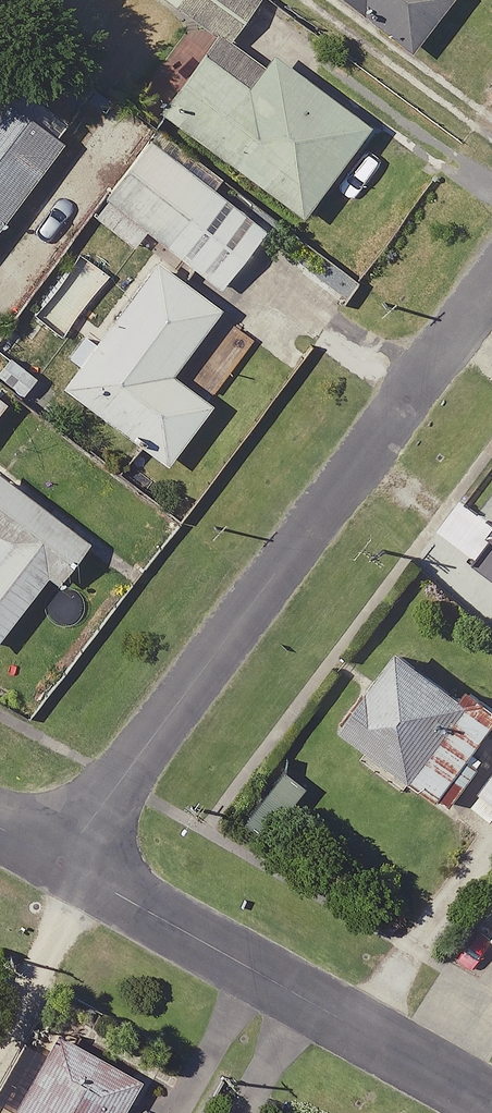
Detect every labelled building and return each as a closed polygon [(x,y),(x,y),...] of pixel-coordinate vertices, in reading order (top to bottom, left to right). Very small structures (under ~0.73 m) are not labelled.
[(225,42),(256,0),(167,0),(225,42)] [(407,50),(444,0),(340,0),(407,50)] [(246,84),(201,50),(157,107),(299,214),(367,124),(271,51),(246,84)] [(62,139),(0,93),(0,222),(62,139)] [(263,229),(147,138),(102,195),(218,286),(263,229)] [(219,304),(153,255),(58,383),(165,462),(210,402),(169,371),(219,304)] [(45,572),(57,581),(86,542),(0,476),(0,631),(45,572)] [(471,559),(491,574),(491,531),(471,559)] [(398,647),(340,724),(411,776),(469,699),(398,647)] [(479,789),(491,799),(491,771),(479,789)] [(57,1030),(9,1112),(120,1112),(140,1078),(57,1030)]
